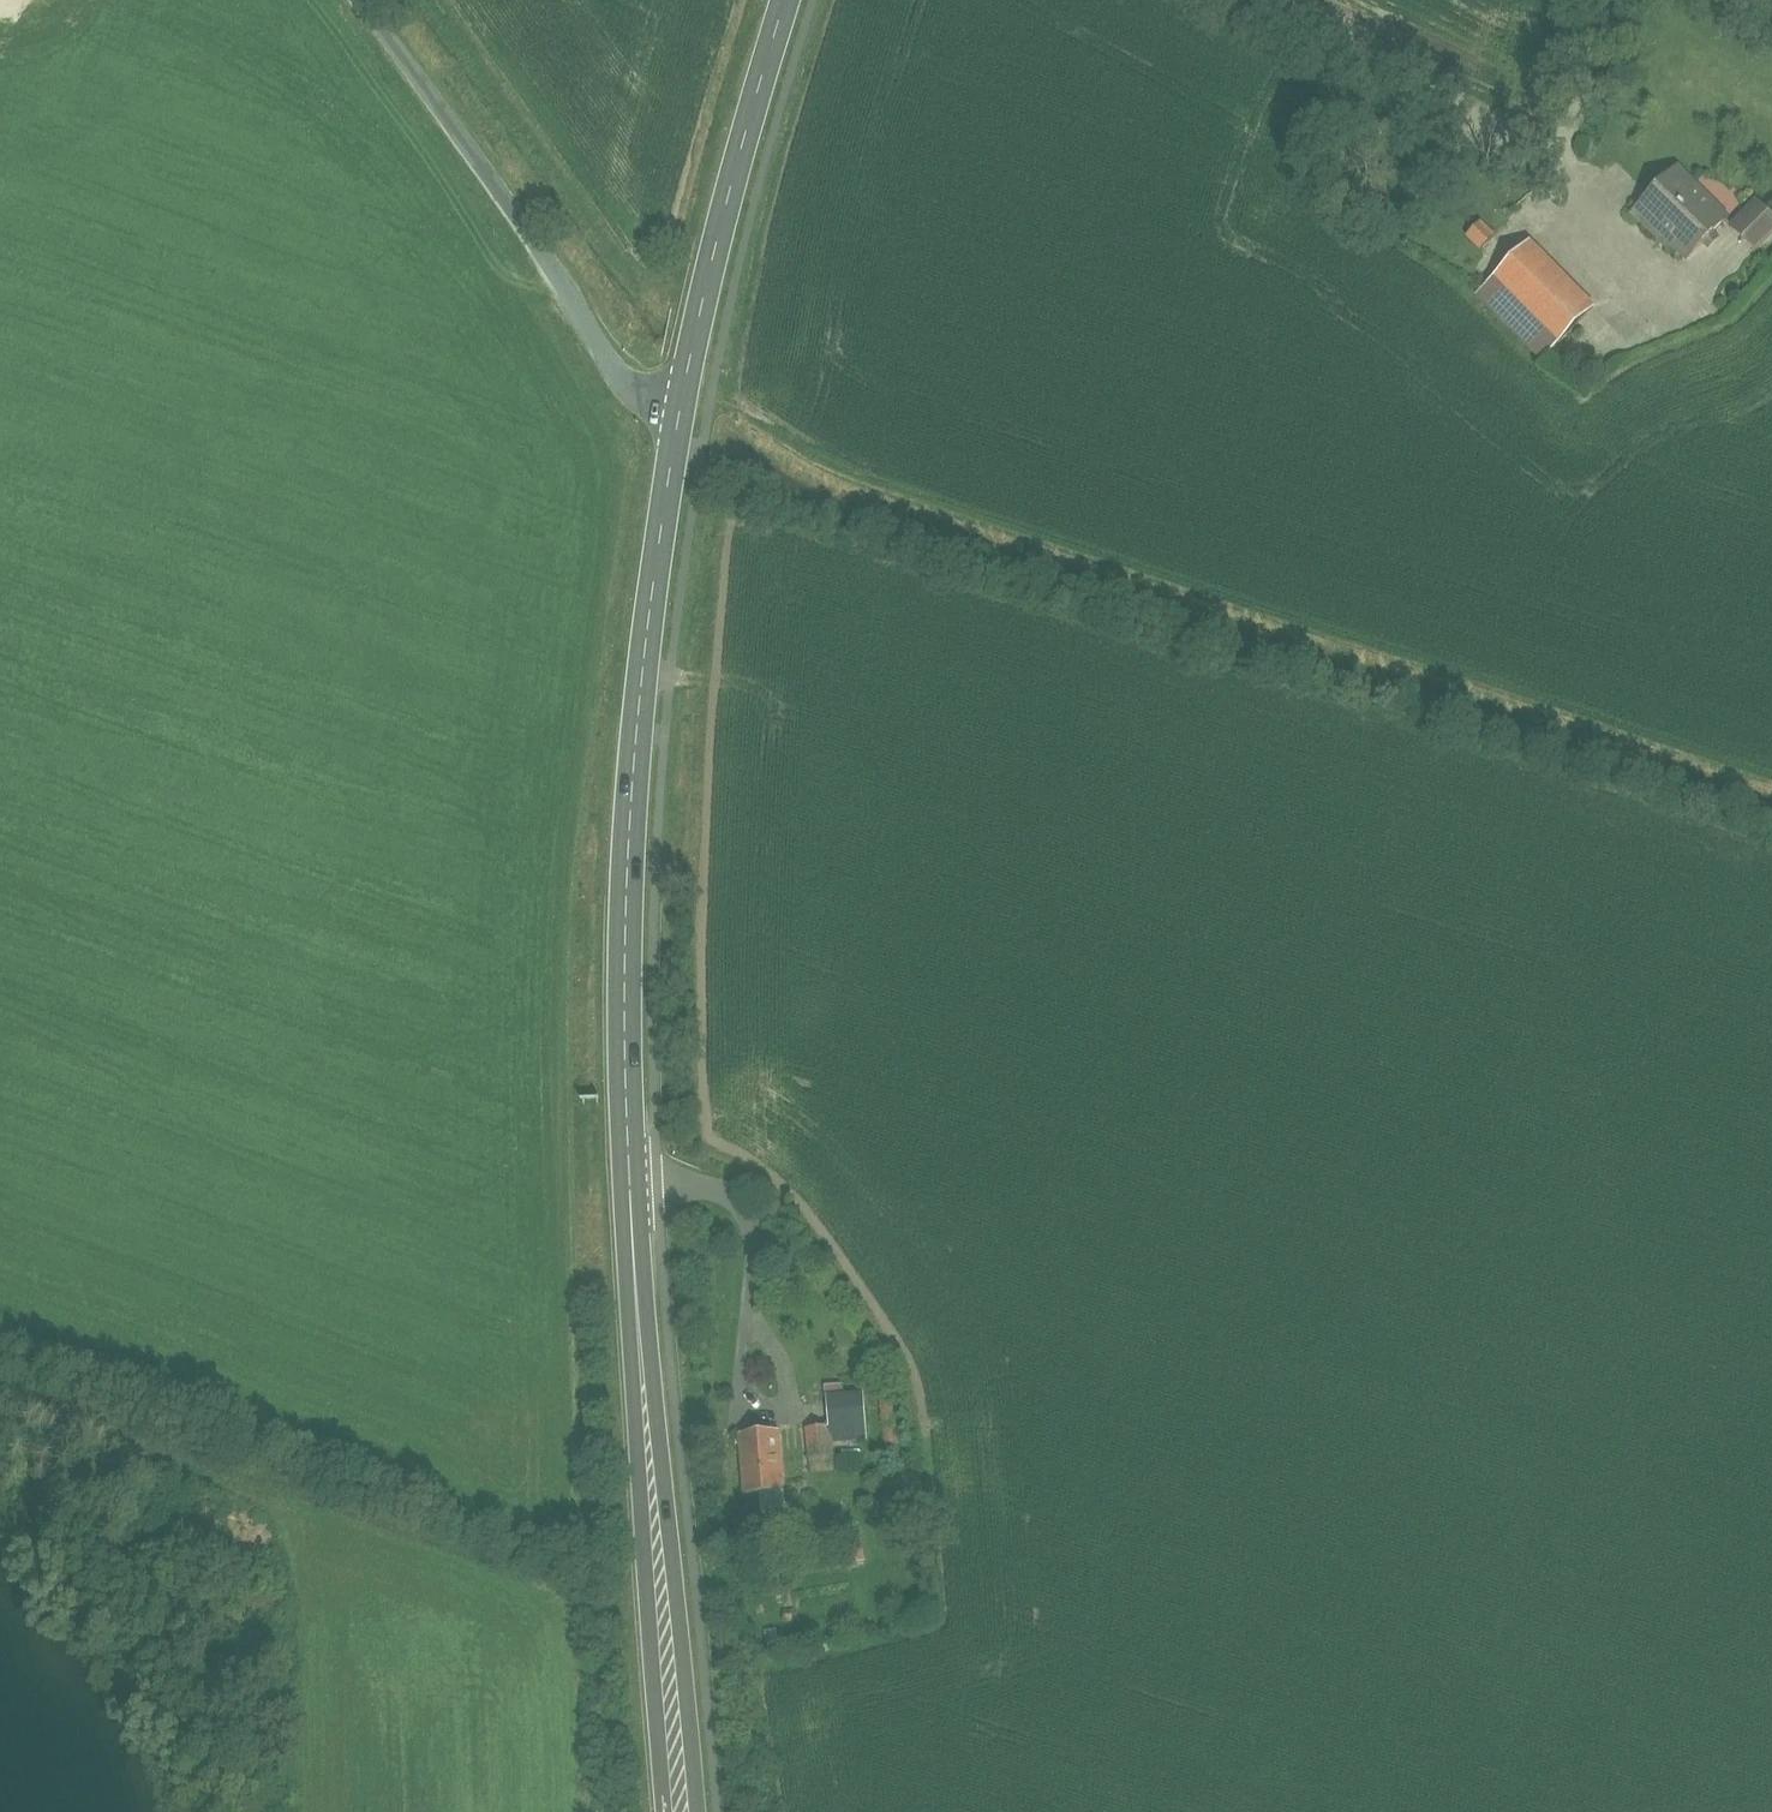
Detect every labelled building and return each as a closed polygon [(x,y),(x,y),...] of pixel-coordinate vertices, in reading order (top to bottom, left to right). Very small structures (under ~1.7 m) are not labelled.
[(1729,225),(1676,170),(1636,208),(1689,263),(1729,225)] [(1524,240),(1478,290),(1547,352),(1592,303),(1524,240)] [(809,1437),(810,1474),(835,1473),(833,1436),(809,1437)] [(742,1441),(744,1507),(772,1506),(771,1473),(781,1473),(781,1440),(742,1441)] [(834,1548),(838,1570),(865,1564),(860,1542),(834,1548)]
